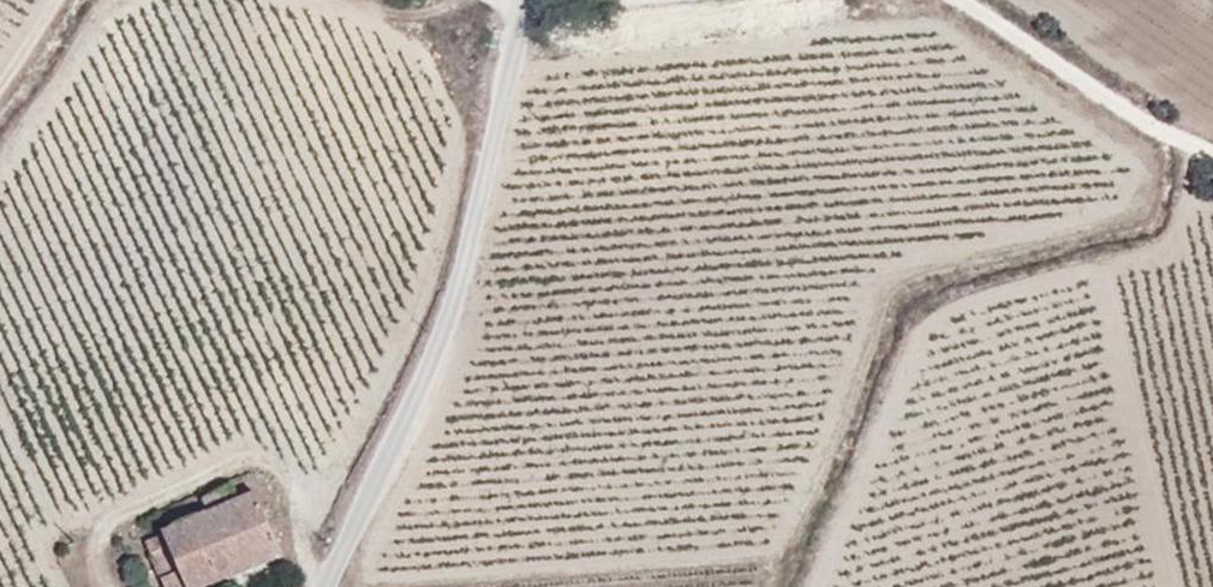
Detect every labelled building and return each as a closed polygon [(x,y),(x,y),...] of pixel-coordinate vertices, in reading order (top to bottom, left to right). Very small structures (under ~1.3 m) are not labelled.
[(163,528),(187,586),(212,586),(285,559),(259,491),(163,528)] [(167,533),(149,537),(161,586),(181,586),(167,533)]
